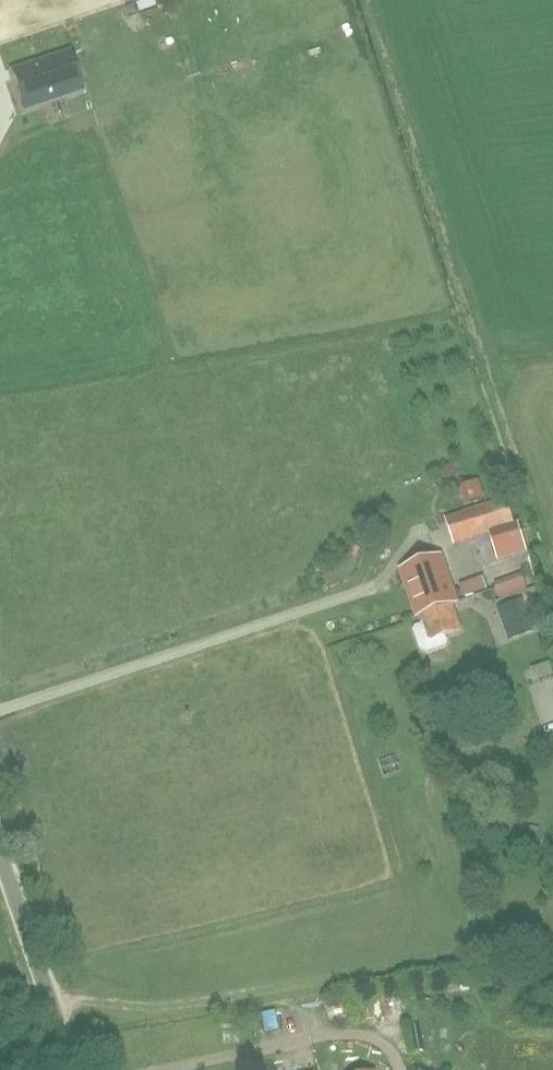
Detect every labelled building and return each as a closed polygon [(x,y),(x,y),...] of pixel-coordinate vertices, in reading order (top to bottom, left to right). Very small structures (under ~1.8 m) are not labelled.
[(25,109),(80,90),(69,55),(13,74),(25,109)] [(470,500),(487,495),(480,476),(463,482),(470,500)] [(525,545),(518,522),(513,523),(506,499),(444,518),(452,543),(489,531),(496,554),(525,545)] [(417,617),(420,615),(452,604),(455,603),(450,591),(444,573),(438,556),(401,569),(417,617)] [(523,571),(495,583),(501,597),(529,586),(523,571)] [(485,574),(461,579),(463,592),(487,588),(485,574)] [(501,606),(513,639),(542,629),(530,596),(501,606)] [(460,630),(452,604),(420,615),(423,624),(415,626),(413,630),(420,649),(428,653),(446,647),(448,643),(445,635),(460,630)] [(535,663),(539,731),(552,731),(552,662),(535,663)] [(370,1021),(393,1020),(391,997),(368,998),(370,1021)] [(279,1012),(262,1018),(268,1038),(285,1033),(279,1012)]
